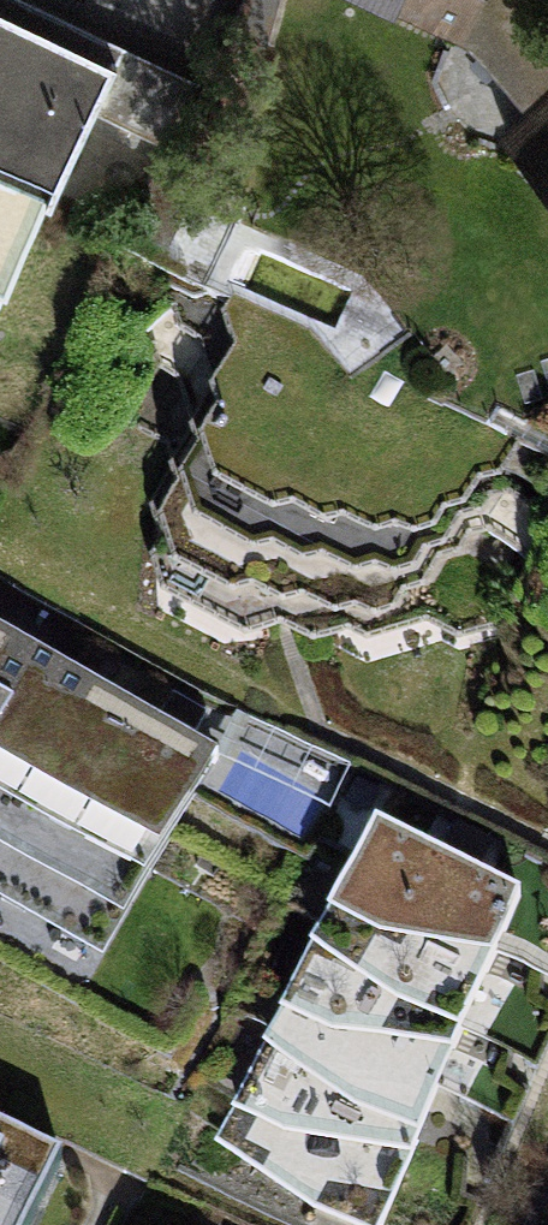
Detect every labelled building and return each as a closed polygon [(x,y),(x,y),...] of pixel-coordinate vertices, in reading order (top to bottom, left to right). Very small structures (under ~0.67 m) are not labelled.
[(463,29),(477,0),(402,0),(463,29)] [(463,29),(524,96),(500,117),(547,172),(547,9),(539,0),(477,0),(463,29)] [(0,9),(0,167),(50,192),(96,202),(140,179),(179,95),(0,9)] [(50,192),(0,167),(0,298),(50,192)] [(520,436),(191,282),(129,424),(162,447),(164,479),(142,512),(160,545),(149,565),(159,597),(244,643),(275,629),(312,651),(348,639),(368,648),(425,631),(462,649),(489,636),(523,565),(474,543),(520,436)] [(0,636),(0,889),(120,955),(227,761),(0,636)] [(358,860),(215,1144),(310,1214),(330,1224),(382,1224),(494,924),(358,860)] [(0,1123),(0,1224),(36,1224),(68,1154),(0,1123)]
